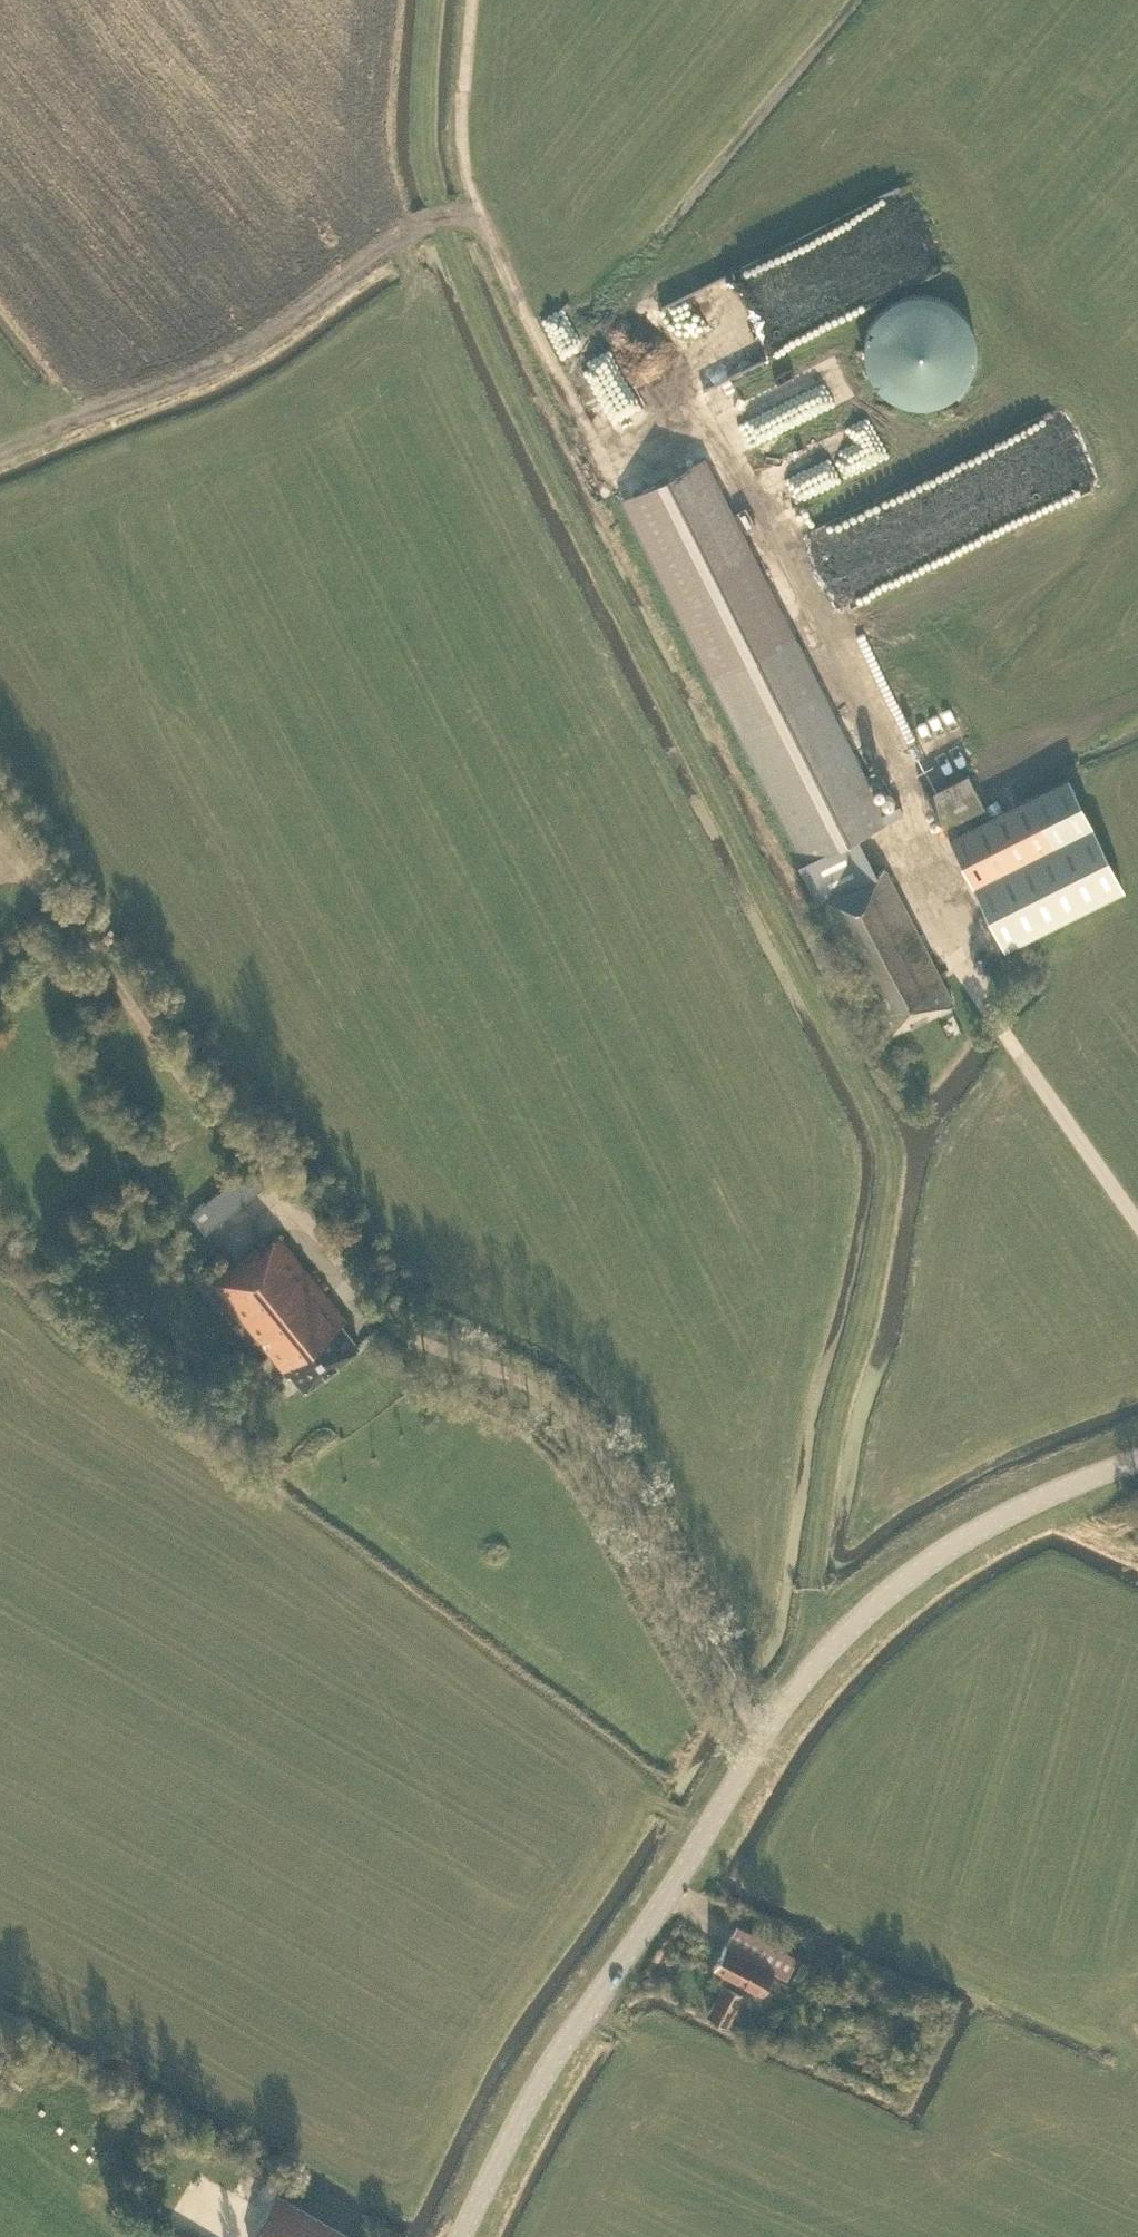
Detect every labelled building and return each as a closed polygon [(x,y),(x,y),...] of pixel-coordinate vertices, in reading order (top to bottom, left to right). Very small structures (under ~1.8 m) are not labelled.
[(931,289),(920,289),(910,289),(900,292),(890,297),(882,303),(874,310),(868,319),(864,328),(861,338),(860,349),(861,359),(864,370),(868,379),(874,388),(882,395),(890,401),(900,406),(910,408),(920,409),(931,408),(941,406),(951,401),(959,395),(967,388),(973,379),(977,370),(980,359),(981,349),(980,338),(977,328),(973,319),(967,310),(959,303),(951,297),(941,292),(931,289)] [(884,866),(848,884),(831,851),(888,821),(704,457),(621,499),(803,861),(800,863),(819,899),(888,1035),(952,1003),(884,866)] [(928,793),(947,833),(988,814),(968,773),(928,793)] [(1069,778),(949,837),(1002,945),(1122,886),(1069,778)] [(191,1214),(205,1231),(264,1184),(250,1167),(191,1214)] [(214,1281),(288,1375),(291,1372),(305,1389),(359,1345),(341,1323),(346,1319),(279,1234),(259,1250),(257,1247),(214,1281)] [(761,1992),(773,1970),(787,1976),(798,1956),(782,1948),(737,1924),(726,1943),(714,1965),(730,1974),(727,1982),(725,1981),(708,2012),(727,2023),(748,1985),(761,1992)] [(266,2188),(261,2197),(270,2202),(255,2228),(258,2229),(253,2236),(351,2236),(266,2188)]
